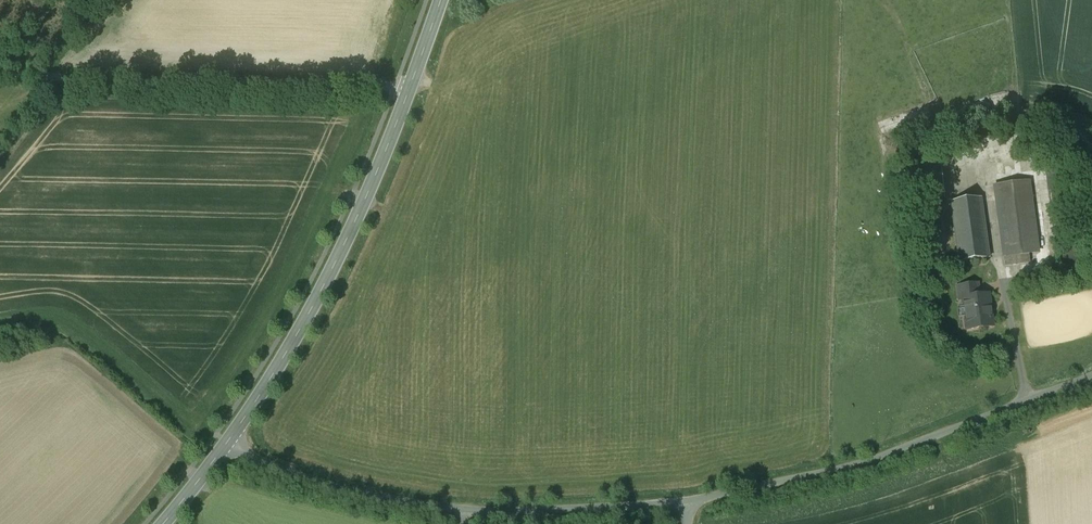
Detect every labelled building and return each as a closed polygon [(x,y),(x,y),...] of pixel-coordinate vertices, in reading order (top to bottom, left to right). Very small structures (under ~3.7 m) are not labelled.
[(956,124),(947,126),(949,133),(958,130),(956,124)] [(1030,191),(1006,194),(1005,186),(994,187),(1003,257),(1004,257),(1005,266),(1031,263),(1029,255),(1029,253),(1038,252),(1030,191)] [(981,198),(952,202),(956,230),(985,226),(981,198)] [(985,226),(956,230),(960,262),(989,259),(985,226)] [(978,293),(981,296),(979,283),(964,286),(965,294),(966,297),(971,297),(973,294),(978,293)] [(966,297),(968,316),(965,320),(966,330),(993,327),(989,295),(981,296),(978,293),(973,294),(971,297),(966,297)]
